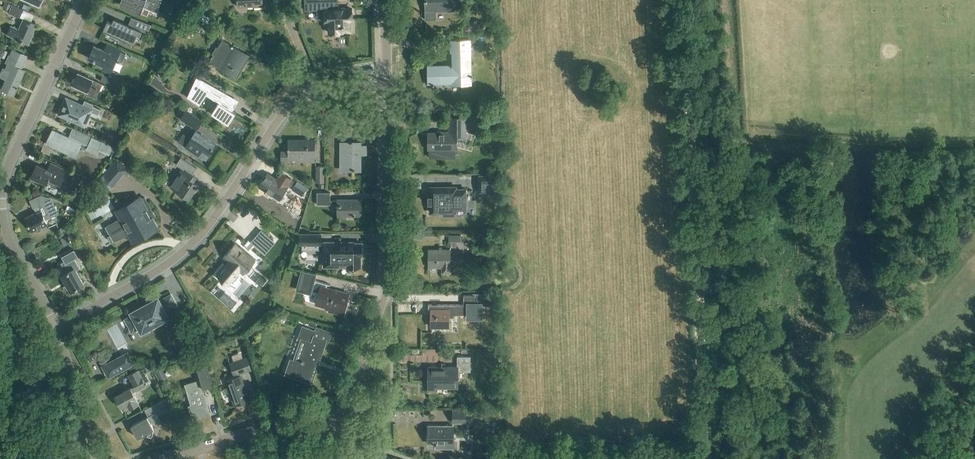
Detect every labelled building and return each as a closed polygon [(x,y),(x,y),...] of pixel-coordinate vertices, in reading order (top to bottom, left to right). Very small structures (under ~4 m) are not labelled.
[(119,5),(145,15),(148,8),(157,12),(162,0),(121,0),(119,5)] [(305,11),(317,10),(325,10),(325,22),(328,22),(329,33),(338,33),(338,32),(350,32),(349,19),(351,19),(351,9),(338,9),(338,2),(338,0),(304,0),(305,11)] [(436,20),(436,11),(455,11),(454,0),(425,0),(426,20),(436,20)] [(11,5),(4,2),(2,7),(8,10),(11,5)] [(19,18),(23,9),(11,4),(7,12),(19,18)] [(195,11),(190,22),(198,26),(204,15),(195,11)] [(152,25),(131,17),(128,25),(114,19),(112,23),(107,21),(103,30),(106,31),(105,33),(134,46),(133,45),(137,35),(140,36),(143,29),(147,31),(149,25),(152,26),(152,25)] [(31,33),(35,24),(23,19),(18,30),(10,26),(6,35),(14,38),(27,44),(32,34),(31,33)] [(249,56),(232,46),(222,40),(218,47),(216,46),(212,54),(213,55),(209,62),(236,78),(249,56)] [(453,65),(427,65),(427,84),(450,84),(450,86),(471,86),(471,80),(470,53),(469,53),(469,40),(449,40),(450,53),(452,53),(453,65)] [(110,44),(107,52),(94,46),(88,58),(105,65),(103,69),(111,73),(117,60),(122,62),(126,54),(121,51),(122,49),(110,44)] [(12,49),(9,55),(8,54),(4,63),(6,64),(4,68),(2,67),(0,72),(0,78),(5,80),(1,90),(12,95),(24,71),(20,69),(27,56),(12,49)] [(96,99),(102,84),(93,80),(78,73),(73,85),(86,91),(85,94),(96,99)] [(120,90),(122,84),(103,75),(100,81),(120,90)] [(160,81),(154,76),(149,84),(163,93),(166,86),(159,82),(160,81)] [(239,101),(196,77),(187,98),(200,105),(206,95),(218,103),(211,113),(228,124),(235,113),(232,111),(239,101)] [(83,104),(66,97),(57,115),(85,128),(92,113),(97,115),(100,110),(92,106),(93,104),(85,100),(83,104)] [(130,112),(124,109),(121,117),(126,119),(130,112)] [(180,119),(197,130),(202,122),(185,111),(180,119)] [(131,120),(141,126),(146,119),(136,113),(131,120)] [(493,125),(493,117),(479,116),(479,125),(491,125),(491,124),(493,125)] [(429,149),(429,151),(450,157),(452,150),(456,150),(456,138),(466,138),(466,118),(448,117),(448,132),(437,132),(437,133),(428,133),(428,149),(429,149)] [(113,146),(73,128),(69,137),(52,130),(46,144),(75,157),(81,143),(88,147),(87,149),(97,154),(99,150),(110,155),(110,153),(112,154),(114,150),(112,149),(113,146)] [(215,144),(195,131),(190,139),(183,135),(178,142),(197,154),(206,160),(209,154),(215,144)] [(315,162),(315,140),(301,140),(301,142),(288,142),(288,151),(281,151),(281,162),(289,162),(289,159),(301,159),(301,162),(315,162)] [(365,154),(365,146),(360,146),(360,143),(341,143),(341,168),(347,168),(347,170),(352,170),(360,170),(360,154),(365,154)] [(120,158),(125,151),(118,147),(113,154),(120,158)] [(194,193),(199,185),(193,182),(197,177),(192,174),(196,168),(181,158),(176,165),(182,169),(170,187),(188,199),(193,192),(194,193)] [(98,181),(109,190),(127,168),(116,159),(98,181)] [(56,182),(62,185),(69,172),(50,164),(47,170),(37,165),(31,177),(54,188),(56,182)] [(324,183),(324,166),(316,166),(316,183),(324,183)] [(292,179),(281,172),(276,179),(267,173),(259,186),(279,200),(288,187),(287,186),(292,179)] [(478,193),(496,193),(496,175),(478,175),(478,193)] [(304,196),(310,187),(300,180),(294,189),(304,196)] [(457,189),(457,186),(429,186),(430,214),(443,214),(443,216),(455,215),(455,214),(457,214),(457,210),(467,210),(467,188),(457,189)] [(330,200),(330,193),(317,193),(317,205),(337,205),(337,217),(346,217),(346,215),(361,215),(361,200),(337,200),(330,200)] [(51,198),(41,195),(29,200),(33,209),(38,207),(40,211),(36,213),(36,212),(25,217),(31,232),(40,228),(40,230),(47,227),(46,226),(48,225),(46,220),(59,214),(51,198)] [(153,217),(155,216),(144,197),(118,212),(121,219),(105,227),(113,242),(128,236),(133,244),(159,229),(153,217)] [(65,226),(58,229),(61,235),(68,232),(65,226)] [(320,244),(320,234),(298,234),(298,244),(320,244)] [(461,241),(461,235),(449,235),(449,242),(451,242),(451,247),(456,248),(456,241),(461,241)] [(63,246),(69,243),(65,236),(59,238),(63,246)] [(361,243),(325,243),(325,266),(338,266),(338,264),(347,264),(347,267),(361,267),(360,256),(361,256),(361,243)] [(223,281),(227,276),(232,281),(240,271),(244,274),(254,262),(235,245),(224,257),(230,262),(217,276),(223,281)] [(450,273),(450,249),(428,250),(428,268),(442,268),(442,273),(450,273)] [(74,250),(62,256),(65,263),(64,264),(68,272),(62,275),(71,291),(72,290),(73,291),(77,289),(77,288),(83,284),(75,269),(77,268),(73,260),(78,257),(74,250)] [(325,288),(326,284),(315,281),(316,274),(301,270),(296,291),(311,295),(312,292),(318,293),(315,304),(330,308),(329,313),(343,316),(349,294),(325,288)] [(180,308),(172,293),(161,299),(159,295),(129,311),(131,315),(124,319),(132,334),(139,330),(141,333),(170,317),(168,314),(180,308)] [(483,293),(476,293),(476,295),(463,295),(463,305),(428,305),(428,312),(431,312),(431,327),(448,327),(449,317),(454,317),(454,315),(469,315),(469,318),(481,318),(481,306),(495,306),(495,298),(483,298),(483,293)] [(316,327),(315,331),(302,326),(298,338),(305,340),(298,361),(290,359),(285,373),(309,382),(317,361),(318,361),(326,340),(328,341),(332,333),(316,327)] [(134,364),(130,356),(121,361),(120,358),(102,368),(107,378),(134,364)] [(209,413),(202,390),(214,386),(205,357),(194,360),(200,380),(185,385),(191,405),(189,406),(191,415),(199,413),(200,416),(209,413)] [(428,390),(437,390),(446,390),(446,388),(458,388),(458,372),(470,372),(470,357),(458,357),(458,367),(428,367),(428,390)] [(234,375),(251,369),(247,358),(230,364),(234,375)] [(136,391),(147,386),(145,383),(150,380),(146,374),(151,371),(147,365),(128,375),(134,386),(130,388),(115,396),(121,408),(128,404),(130,408),(139,403),(133,392),(136,391)] [(249,400),(240,376),(226,381),(228,387),(222,389),(223,392),(229,390),(234,405),(249,400)] [(151,437),(154,429),(151,424),(159,419),(157,415),(172,407),(167,398),(145,410),(148,416),(131,426),(137,438),(143,435),(151,437)] [(480,417),(480,410),(466,410),(452,409),(452,423),(467,423),(467,415),(473,415),(473,417),(480,417)] [(453,448),(453,426),(428,426),(428,444),(436,444),(436,448),(453,448)]
